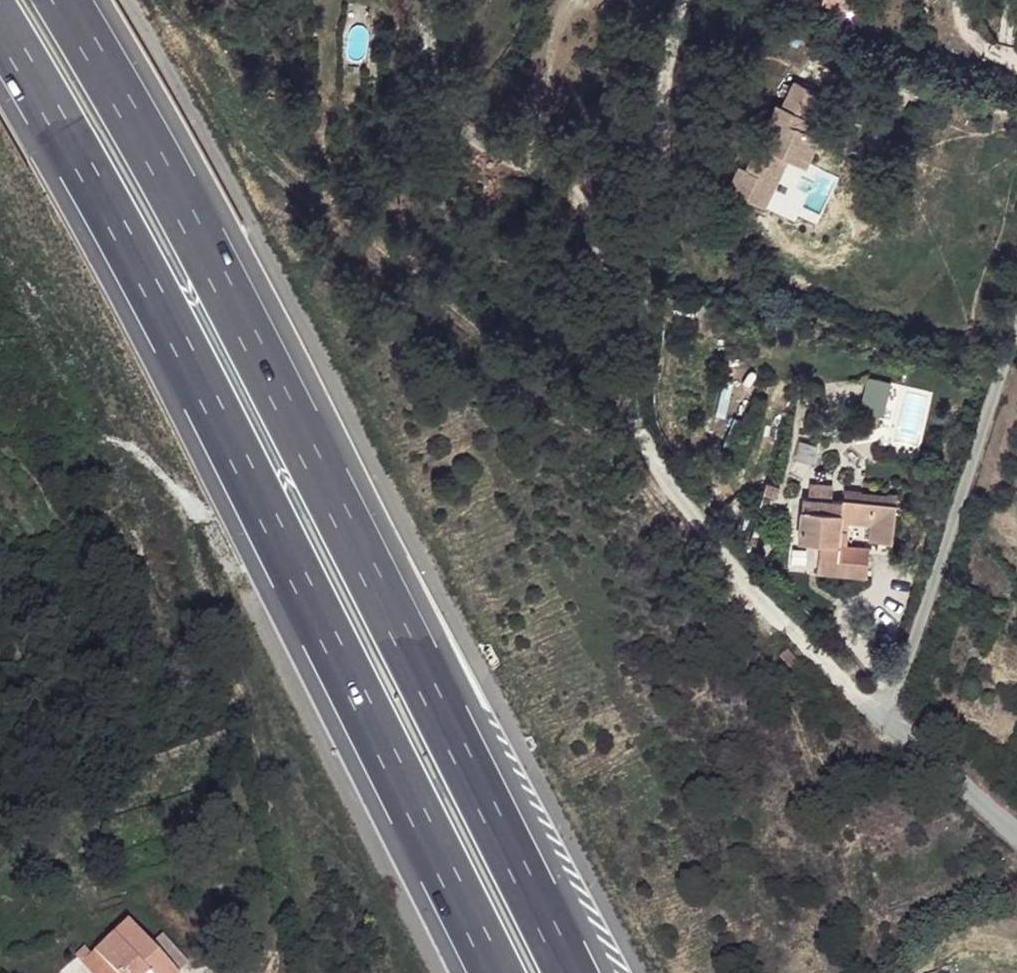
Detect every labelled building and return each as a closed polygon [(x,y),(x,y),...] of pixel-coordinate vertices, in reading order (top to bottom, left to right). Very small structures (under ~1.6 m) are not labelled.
[(837,6),(854,10),(856,0),(838,0),(837,6)] [(803,129),(820,92),(794,79),(781,105),(776,102),(757,143),(745,138),(734,160),(739,163),(727,188),(764,206),(775,183),(792,191),(819,136),(803,129)] [(872,429),(880,426),(877,415),(868,417),(866,419),(865,422),(865,425),(866,427),(869,428),(872,429)] [(779,484),(765,479),(762,488),(776,493),(779,484)] [(844,499),(830,498),(832,485),(809,483),(807,496),(801,496),(797,540),(819,542),(819,544),(817,573),(866,578),(869,547),(838,543),(840,527),(849,528),(850,521),(871,523),(868,541),(892,543),(896,503),(844,499)] [(897,496),(845,492),(844,499),(896,503),(897,496)] [(819,544),(807,543),(805,565),(817,566),(819,544)] [(126,924),(111,941),(135,964),(128,972),(177,972),(126,924)] [(111,941),(93,960),(106,972),(128,972),(135,964),(111,941)]
